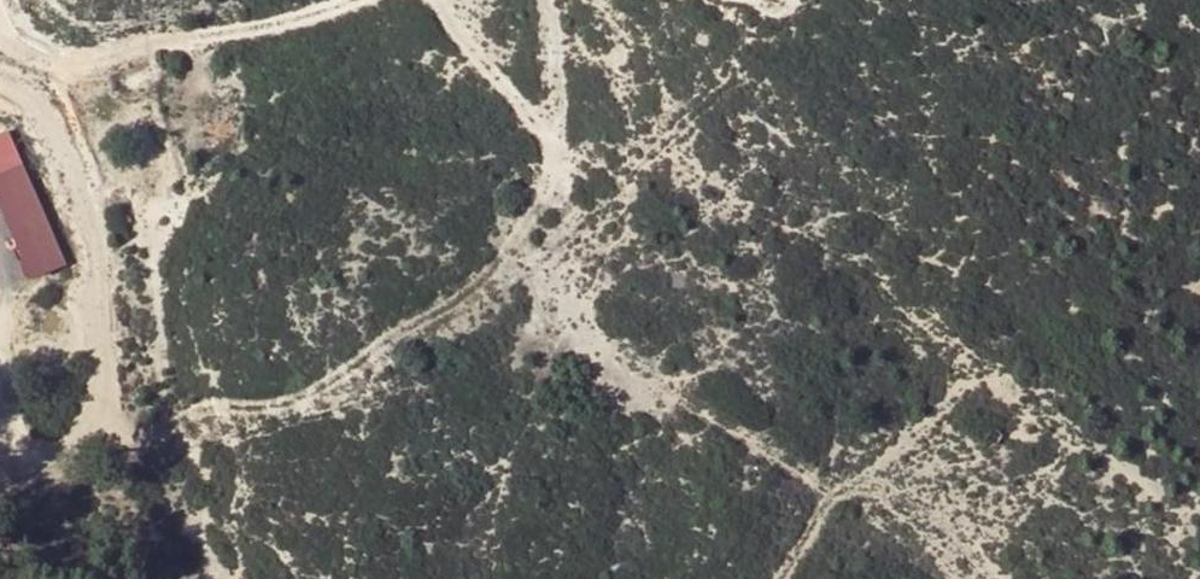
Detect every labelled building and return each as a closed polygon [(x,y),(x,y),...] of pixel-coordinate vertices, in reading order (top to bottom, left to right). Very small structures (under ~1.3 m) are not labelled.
[(67,263),(8,126),(0,130),(0,215),(27,279),(67,263)]
